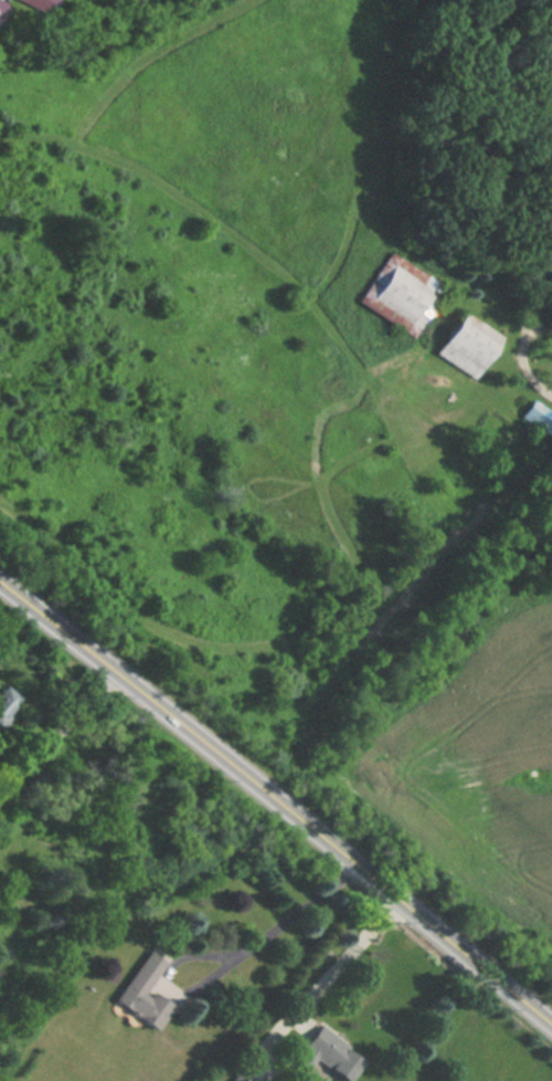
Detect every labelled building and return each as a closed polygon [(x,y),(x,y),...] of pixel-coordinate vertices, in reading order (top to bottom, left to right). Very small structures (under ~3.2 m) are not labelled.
[(57,0),(20,0),(51,14),(57,0)] [(414,338),(445,286),(388,252),(357,303),(414,338)] [(502,338),(462,313),(435,354),(475,380),(502,338)] [(549,439),(551,435),(551,417),(535,400),(523,412),(549,439)] [(17,699),(1,685),(0,687),(0,717),(17,699)] [(173,1005),(149,988),(167,962),(148,948),(114,999),(157,1028),(173,1005)] [(294,1059),(321,1080),(331,1070),(345,1080),(348,1080),(364,1060),(320,1025),(294,1059)]
